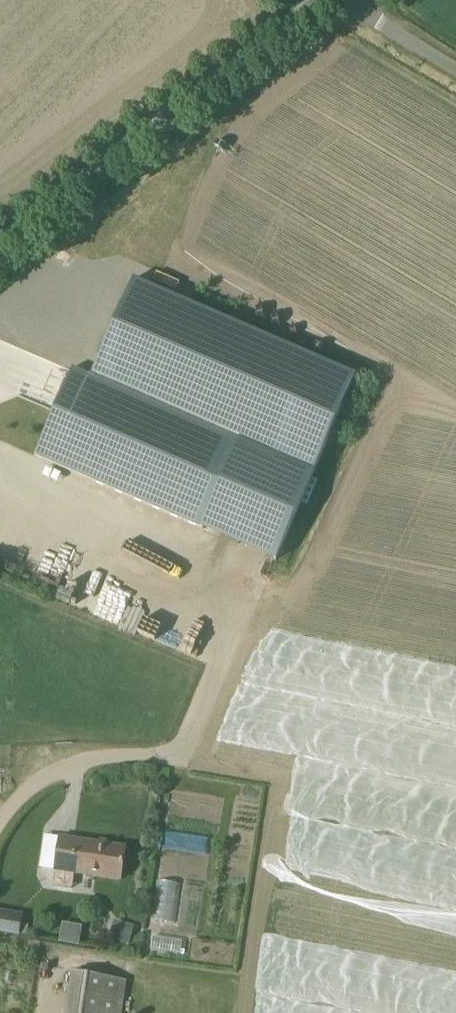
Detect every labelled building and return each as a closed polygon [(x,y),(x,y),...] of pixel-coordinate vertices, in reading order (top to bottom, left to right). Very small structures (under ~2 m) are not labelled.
[(294,465),(314,473),(356,376),(133,279),(107,340),(100,355),(91,376),(73,368),(72,371),(54,412),(35,456),(203,529),(241,442),(294,465)] [(22,380),(18,390),(55,404),(59,394),(22,380)] [(55,870),(56,870),(53,886),(73,889),(75,873),(121,880),(126,847),(60,837),(55,870)] [(179,923),(181,880),(156,879),(154,921),(179,923)] [(19,936),(19,933),(21,922),(23,914),(0,910),(0,933),(19,936)] [(111,919),(109,937),(132,940),(134,922),(111,919)] [(92,975),(73,972),(66,1012),(122,1012),(127,980),(92,975)]
